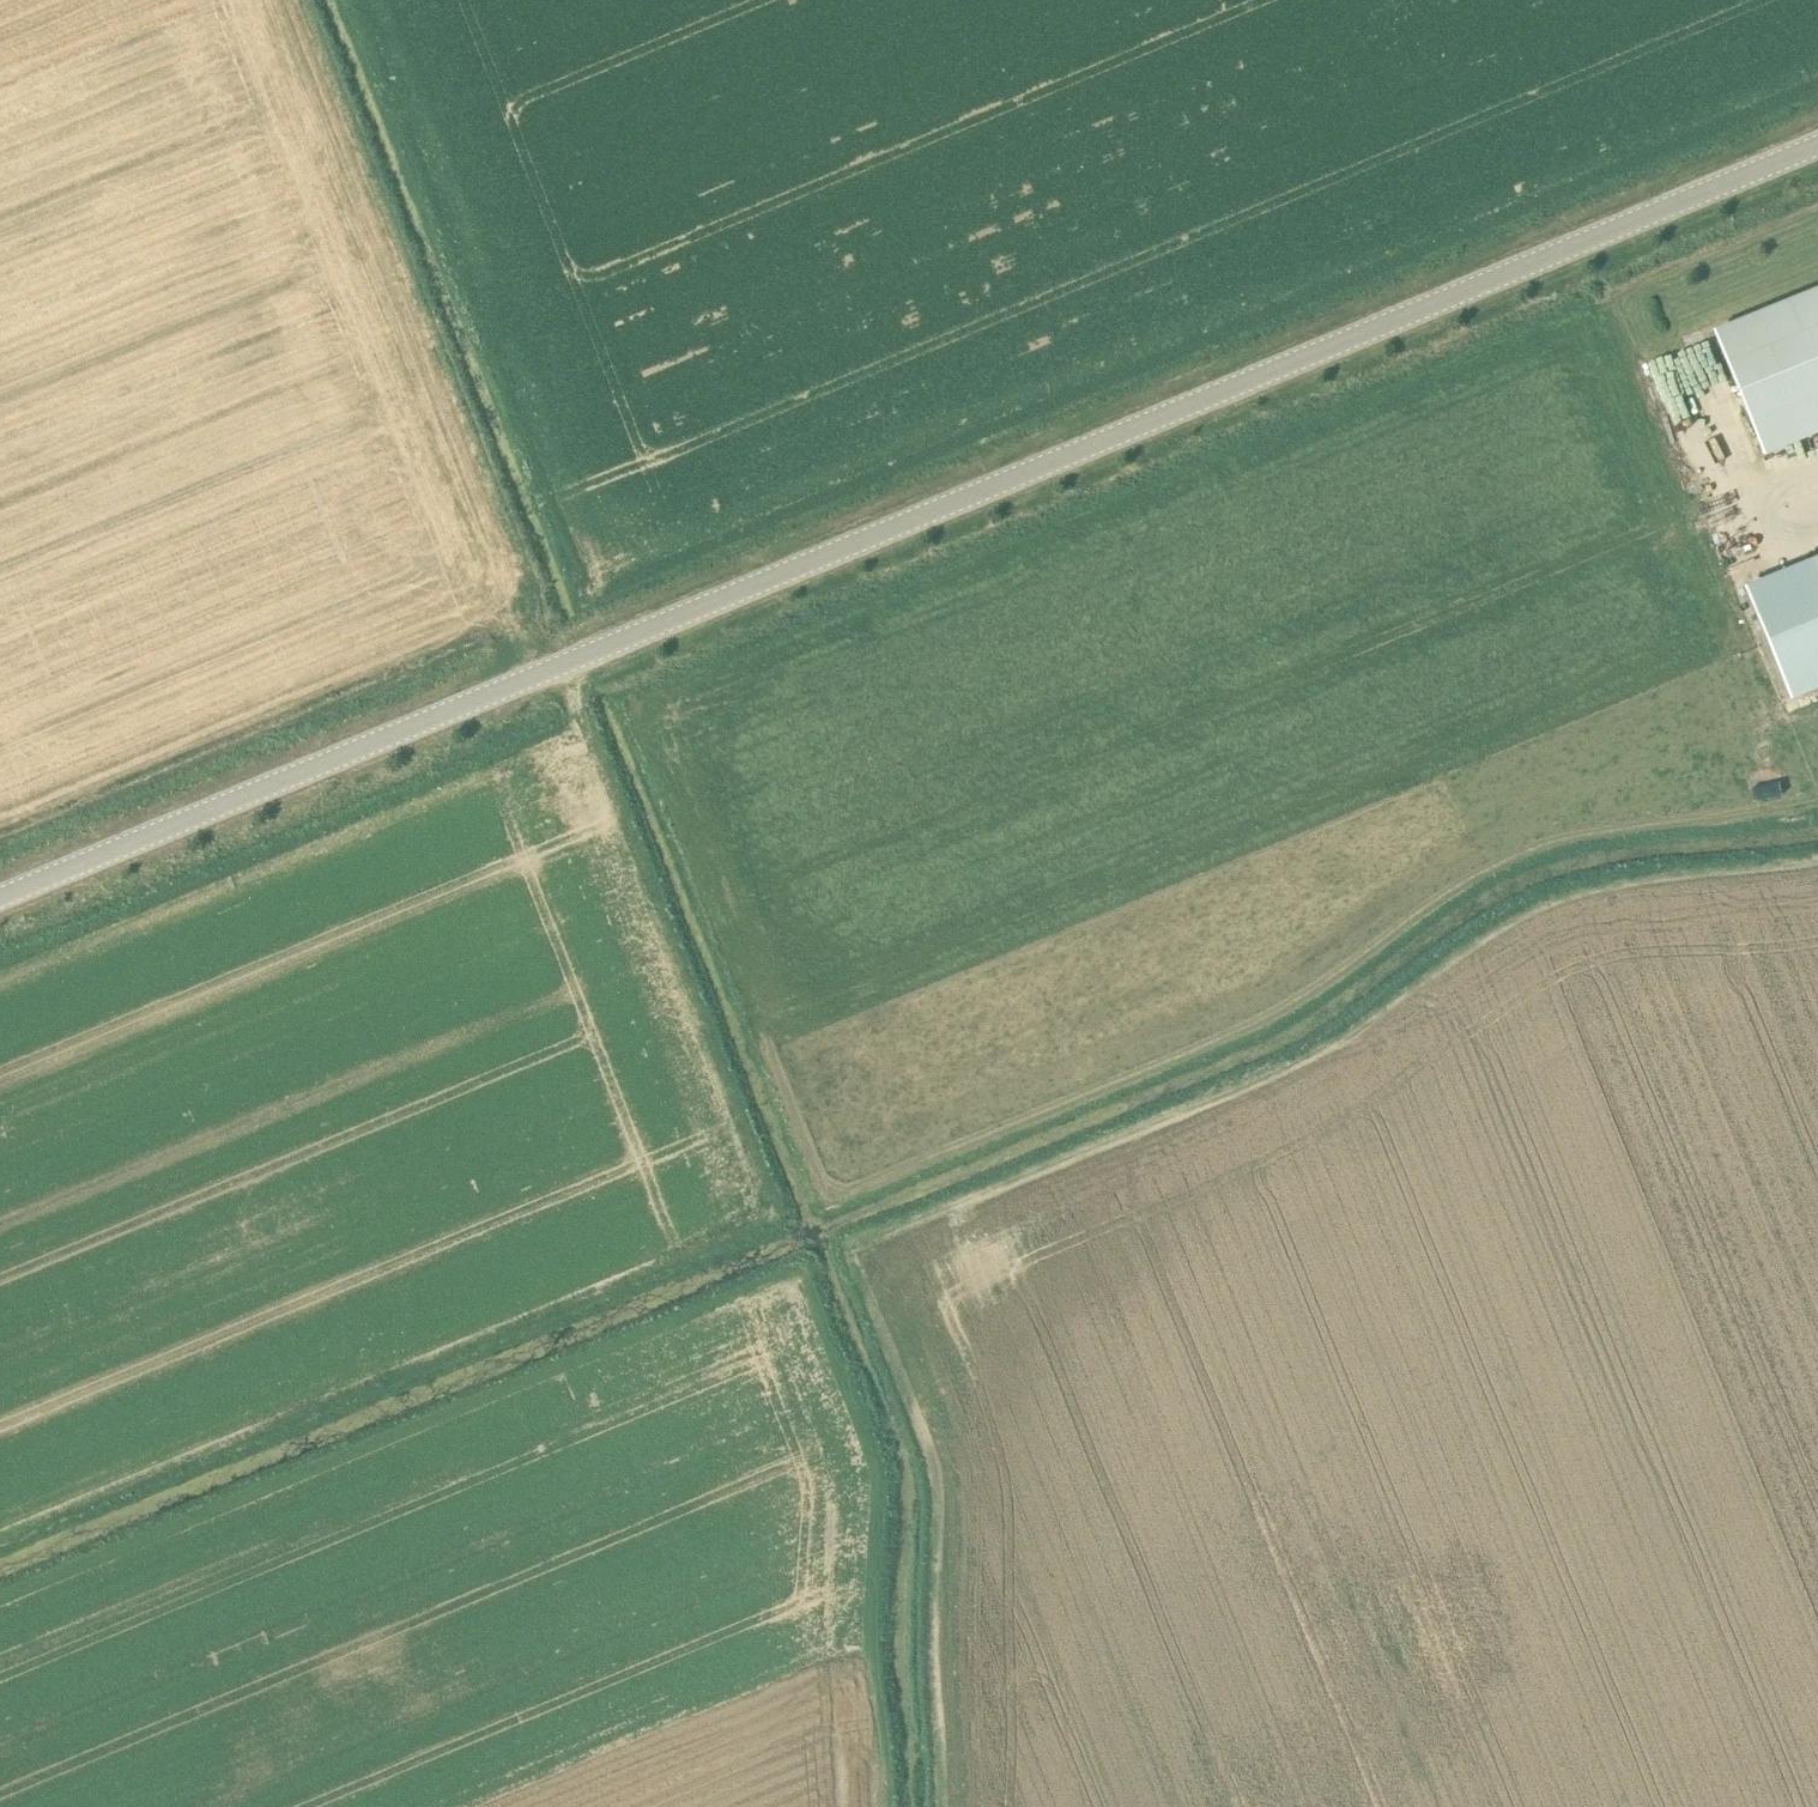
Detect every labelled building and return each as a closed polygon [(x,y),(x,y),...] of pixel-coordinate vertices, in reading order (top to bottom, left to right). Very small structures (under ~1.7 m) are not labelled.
[(1720,334),(1767,450),(1817,429),(1817,295),(1720,334)] [(1747,592),(1789,697),(1817,685),(1817,558),(1813,560),(1815,564),(1747,592)]
